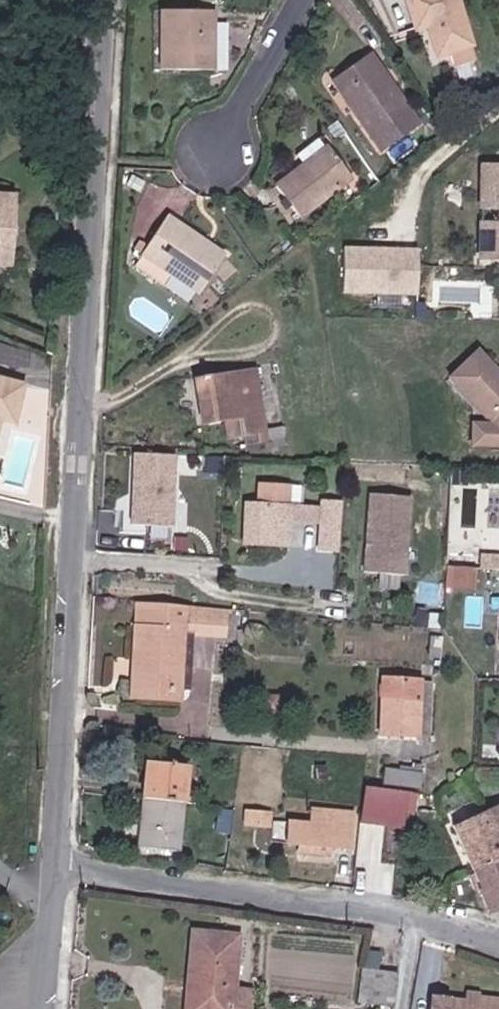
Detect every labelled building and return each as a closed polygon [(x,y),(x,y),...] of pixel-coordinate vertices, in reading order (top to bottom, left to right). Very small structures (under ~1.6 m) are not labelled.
[(458,0),(408,0),(420,33),(431,29),(442,59),(474,48),(458,0)] [(219,75),(220,15),(167,15),(169,75),(219,75)] [(366,59),(388,91),(395,86),(374,53),(366,59)] [(366,59),(336,80),(384,151),(422,126),(395,86),(388,91),(366,59)] [(326,160),(319,151),(298,166),(305,176),(276,197),(299,228),(352,189),(329,158),(326,160)] [(490,168),(487,257),(498,258),(498,168),(490,168)] [(0,256),(11,256),(14,196),(3,195),(0,195),(0,255),(0,256)] [(179,224),(161,251),(152,245),(147,252),(156,258),(185,277),(213,296),(236,262),(179,224)] [(419,249),(341,247),(340,293),(418,295),(419,249)] [(185,277),(156,258),(150,268),(178,288),(185,277)] [(446,392),(489,434),(470,434),(470,461),(498,463),(498,382),(477,358),(446,392)] [(274,449),(261,372),(199,382),(207,429),(227,426),(230,444),(259,439),(261,452),(274,449)] [(14,424),(23,385),(0,379),(0,421),(14,424)] [(173,460),(131,459),(129,529),(170,531),(173,460)] [(254,541),(267,542),(299,543),(300,522),(329,523),(330,506),(301,505),(294,505),(295,484),(269,483),(268,505),(255,505),(254,541)] [(416,496),(376,495),(374,574),(414,575),(416,496)] [(230,609),(166,605),(135,603),(133,629),(128,695),(181,698),(182,689),(192,690),(195,632),(228,634),(230,609)] [(429,737),(432,683),(393,680),(392,696),(400,697),(397,735),(429,737)] [(152,797),(148,844),(191,848),(195,802),(198,764),(154,761),(152,797)] [(436,784),(436,772),(392,769),(391,781),(436,784)] [(277,828),(278,815),(279,793),(267,793),(267,782),(256,782),(255,813),(254,827),(277,828)] [(464,824),(471,839),(498,825),(498,823),(493,810),(464,824)] [(341,851),(360,853),(364,818),(314,815),(313,828),(296,827),(294,848),(309,850),(309,858),(340,860),(341,851)] [(486,872),(498,866),(498,825),(471,839),(486,872)] [(235,846),(237,829),(211,827),(210,844),(235,846)] [(367,830),(366,849),(374,849),(375,830),(367,830)] [(486,872),(498,900),(498,866),(486,872)] [(239,940),(191,935),(186,987),(193,987),(191,1008),(234,1008),(239,940)] [(394,996),(400,960),(368,955),(364,982),(375,983),(374,993),(394,996)] [(445,1000),(444,1008),(498,1008),(498,1000),(489,999),(487,1007),(445,1000)]
